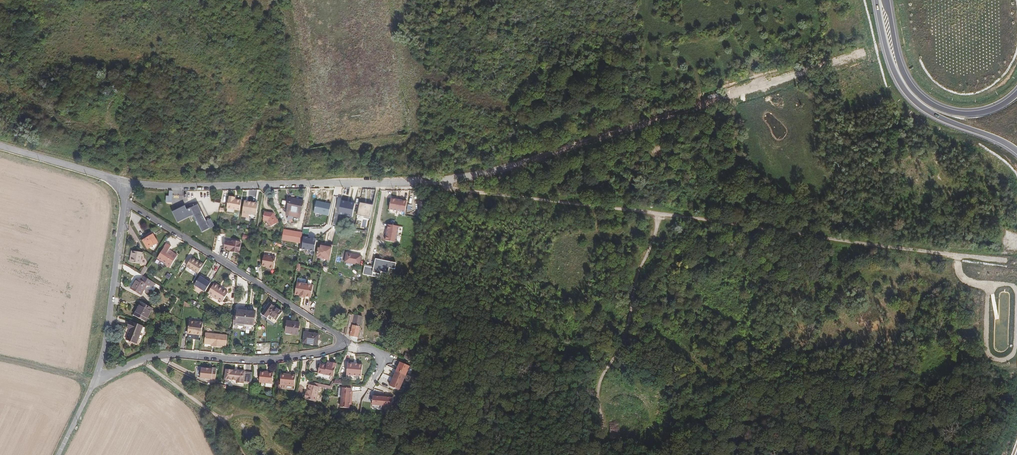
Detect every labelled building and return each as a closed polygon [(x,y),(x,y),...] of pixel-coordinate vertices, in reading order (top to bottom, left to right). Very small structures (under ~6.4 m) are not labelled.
[(230,207),(243,210),(245,200),(238,198),(238,197),(232,196),(230,207)] [(287,213),(301,215),(303,198),(289,196),(287,213)] [(390,209),(406,211),(408,201),(392,198),(390,209)] [(352,216),(355,203),(340,200),(337,213),(352,216)] [(333,204),(318,201),(315,213),(331,216),(333,204)] [(258,203),(247,202),(244,217),(256,217),(258,203)] [(371,205),(359,202),(357,215),(368,218),(371,205)] [(176,213),(182,223),(196,215),(206,232),(216,226),(212,218),(208,220),(200,205),(190,210),(188,207),(176,213)] [(274,213),(264,211),(263,222),(267,222),(270,227),(278,223),(274,213)] [(386,240),(397,242),(400,226),(389,224),(386,240)] [(195,237),(202,233),(198,226),(191,230),(195,237)] [(302,233),(283,230),(282,240),(299,242),(302,233)] [(149,248),(159,242),(152,231),(142,237),(149,248)] [(317,240),(304,236),(301,249),(314,252),(317,240)] [(242,251),(243,251),(245,243),(244,243),(245,241),(237,239),(236,241),(230,239),(228,247),(234,249),(234,250),(242,252),(242,251)] [(166,265),(171,268),(178,255),(174,253),(169,250),(172,246),(167,243),(158,259),(167,264),(166,265)] [(331,252),(333,253),(334,250),(334,248),(325,246),(324,254),(330,255),(331,252)] [(131,263),(140,264),(140,252),(130,251),(130,257),(132,257),(131,263)] [(272,264),(276,265),(279,253),(268,251),(265,262),(269,262),(272,263),(272,264)] [(355,262),(363,263),(364,254),(347,253),(346,261),(347,262),(347,264),(355,265),(355,262)] [(188,266),(199,273),(204,264),(200,262),(199,263),(192,259),(188,266)] [(394,264),(374,259),(372,268),(364,266),(362,274),(371,276),(371,273),(379,275),(379,272),(387,274),(388,268),(393,269),(394,264)] [(130,290),(142,297),(149,285),(150,286),(153,282),(145,277),(143,282),(140,280),(137,278),(130,290)] [(198,285),(209,292),(215,282),(211,280),(210,281),(208,280),(203,277),(198,285)] [(311,293),(317,294),(318,281),(301,280),(300,292),(306,293),(311,293)] [(221,299),(225,301),(230,294),(221,288),(221,287),(217,284),(211,293),(216,296),(215,297),(220,300),(221,299)] [(139,317),(146,321),(152,309),(141,303),(139,307),(135,315),(139,317)] [(266,315),(279,323),(286,311),(274,304),(266,315)] [(249,312),(239,311),(238,323),(248,324),(249,312)] [(258,313),(249,312),(248,324),(258,325),(258,313)] [(365,339),(366,339),(369,318),(361,316),(358,316),(356,333),(359,334),(359,335),(362,335),(362,338),(363,339),(365,339)] [(190,338),(202,339),(204,322),(190,320),(189,332),(190,332),(190,338)] [(291,332),(301,333),(302,321),(292,320),(291,332)] [(123,337),(136,343),(141,332),(142,333),(145,327),(130,321),(123,337)] [(314,341),(322,342),(322,332),(308,330),(307,341),(314,342),(314,341)] [(225,345),(229,345),(230,334),(208,332),(207,343),(214,344),(216,344),(216,346),(225,346),(225,345)] [(332,376),(334,376),(337,364),(332,362),(332,365),(328,364),(328,365),(321,364),(318,377),(330,381),(332,376)] [(400,363),(389,387),(401,392),(411,368),(400,363)] [(198,374),(213,376),(214,364),(210,364),(209,365),(199,364),(198,374)] [(360,377),(362,377),(363,366),(356,366),(356,364),(349,364),(346,379),(360,381),(360,377)] [(242,379),(248,379),(248,371),(231,369),(231,367),(224,367),(223,377),(235,378),(235,379),(242,380),(242,379)] [(259,370),(258,380),(263,381),(270,381),(272,371),(259,370)] [(278,387),(293,389),(294,374),(289,373),(289,375),(280,374),(278,387)] [(304,398),(314,400),(319,387),(331,390),(333,387),(311,380),(310,383),(309,383),(304,398)] [(351,389),(342,388),(340,409),(349,410),(351,389)] [(393,398),(372,397),(372,406),(393,407),(393,398)]
